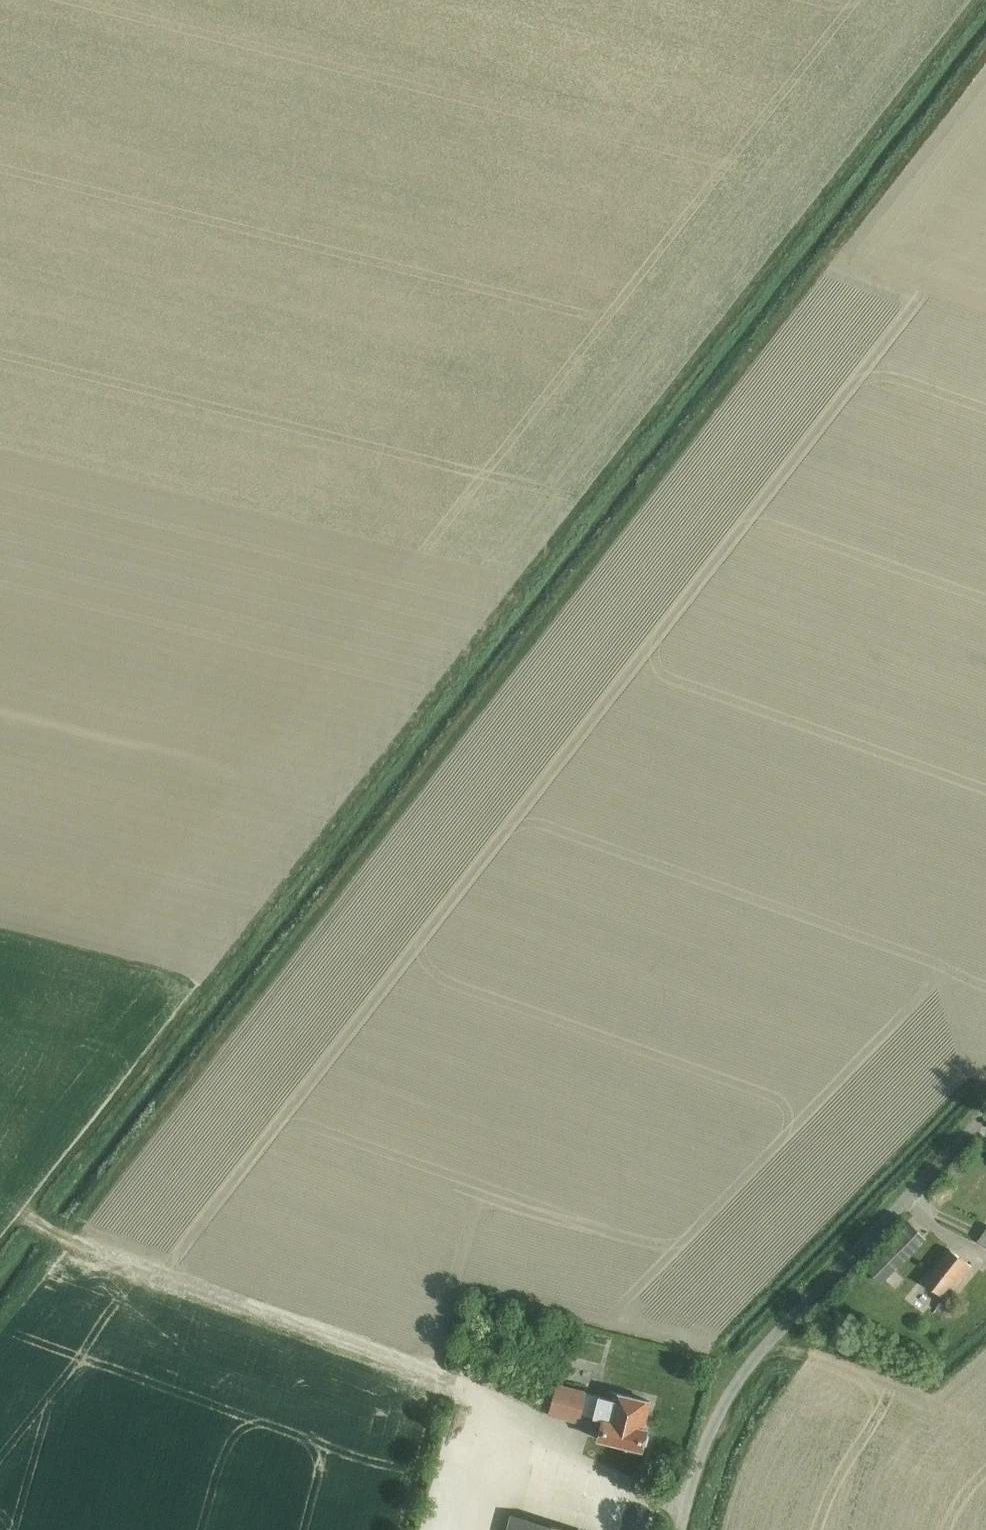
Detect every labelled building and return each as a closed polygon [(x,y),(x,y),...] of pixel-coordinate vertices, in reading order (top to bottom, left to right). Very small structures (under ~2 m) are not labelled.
[(861,1265),(879,1282),(923,1237),(905,1220),(861,1265)] [(985,1247),(985,1224),(975,1240),(985,1247)] [(923,1282),(945,1298),(971,1266),(949,1249),(923,1282)] [(545,1415),(576,1422),(583,1390),(552,1383),(545,1415)] [(642,1427),(649,1400),(609,1390),(607,1397),(598,1395),(592,1416),(602,1419),(597,1438),(640,1448),(646,1428),(642,1427)] [(511,1515),(508,1529),(572,1529),(511,1515)]
